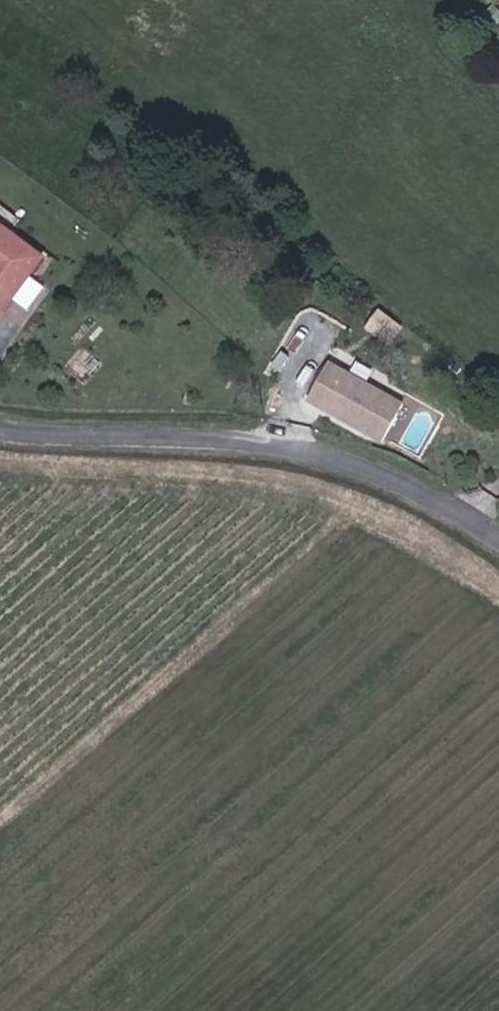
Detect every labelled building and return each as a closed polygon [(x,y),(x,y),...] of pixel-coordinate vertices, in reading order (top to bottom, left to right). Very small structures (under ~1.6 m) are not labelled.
[(0,232),(0,332),(47,266),(0,232)] [(361,375),(347,365),(323,400),(337,410),(361,375)] [(417,413),(361,375),(337,410),(393,448),(417,413)]
